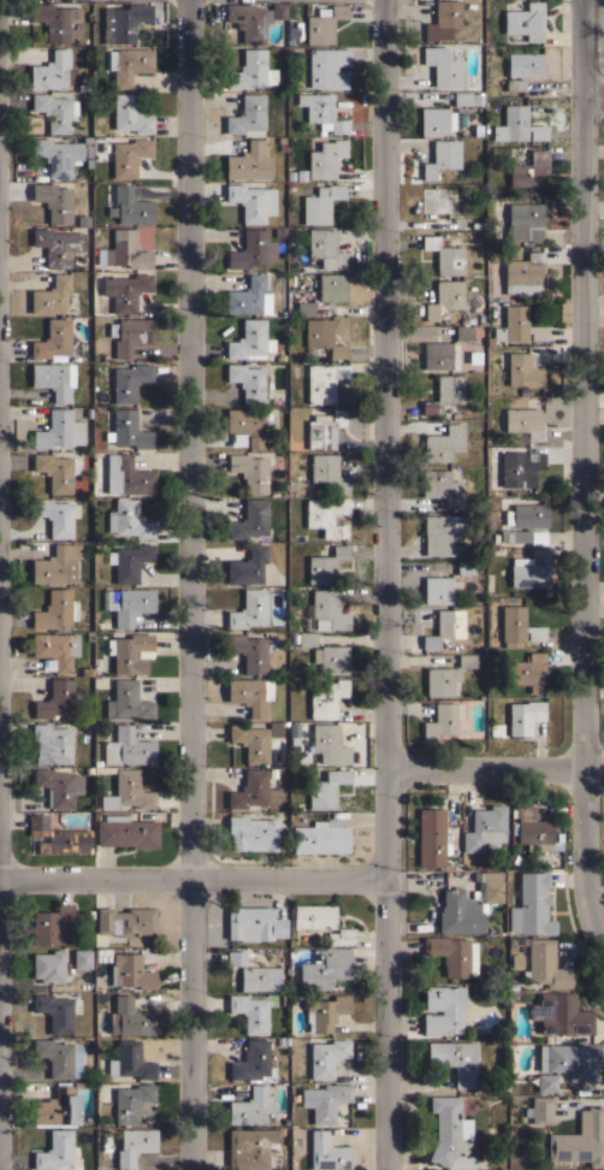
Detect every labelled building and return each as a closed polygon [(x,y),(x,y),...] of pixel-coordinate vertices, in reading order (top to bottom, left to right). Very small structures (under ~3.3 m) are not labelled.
[(461,29),(450,29),(450,39),(437,39),(437,41),(424,41),(424,23),(434,23),(434,0),(461,0),(461,29)] [(541,42),(526,42),(526,34),(503,34),(503,10),(526,11),(526,1),(543,1),(541,42)] [(285,18),(271,19),(271,2),(285,2),(285,18)] [(53,4),(53,7),(79,7),(81,43),(46,43),(46,24),(42,24),(42,20),(29,20),(29,4),(53,4)] [(102,7),(126,7),(126,4),(150,4),(150,22),(137,22),(137,24),(135,24),(135,43),(111,43),(111,46),(105,46),(105,43),(102,43),(102,7)] [(253,4),(253,7),(263,7),(263,8),(270,8),(271,22),(263,22),(263,43),(262,43),(262,46),(254,47),(254,43),(241,43),(241,29),(236,29),(236,22),(225,22),(225,4),(253,4)] [(306,43),(306,16),(316,16),(316,8),(328,8),(328,16),(330,16),(330,5),(348,5),(348,18),(333,18),(333,43),(306,43)] [(460,87),(433,87),(433,64),(422,64),(422,47),(449,47),(449,59),(460,59),(460,87)] [(30,88),(30,65),(46,65),(46,61),(52,61),(52,48),(69,48),(69,67),(65,67),(65,88),(30,88)] [(266,69),(276,69),(276,83),(266,83),(266,84),(250,84),(250,88),(226,88),(226,71),(239,71),(239,65),(242,65),(242,48),(266,48),(266,69)] [(153,49),(153,72),(134,72),(134,75),(130,75),(130,88),(113,88),(113,70),(108,70),(107,51),(117,51),(117,49),(153,49)] [(349,49),(349,65),(336,65),(336,72),(347,71),(347,89),(325,89),(325,88),(309,88),(308,49),(349,49)] [(543,53),(543,76),(525,76),(525,91),(505,91),(505,79),(520,79),(520,76),(507,76),(507,53),(543,53)] [(452,106),(452,91),(470,91),(470,105),(452,106)] [(31,94),(51,94),(51,98),(70,98),(70,100),(76,100),(77,114),(70,114),(71,132),(48,134),(48,114),(41,114),(41,111),(31,111),(31,94)] [(113,94),(136,94),(136,112),(141,112),(141,116),(153,116),(153,132),(134,134),(134,129),(113,129),(113,94)] [(263,130),(262,130),(262,136),(243,136),(243,134),(225,134),(225,116),(238,116),(238,113),(241,113),(241,94),(263,94),(263,130)] [(333,94),(333,119),(348,119),(348,134),(330,134),(330,130),(319,130),(319,122),(306,122),(306,105),(296,105),(296,94),(333,94)] [(503,105),(527,105),(527,125),(546,125),(546,140),(529,140),(529,130),(527,130),(527,140),(503,140),(503,105)] [(420,135),(420,108),(448,107),(448,112),(454,112),(455,130),(449,130),(449,135),(420,135)] [(51,138),(51,142),(75,142),(75,136),(84,136),(84,142),(82,142),(83,160),(71,160),(71,178),(48,178),(48,161),(45,162),(45,155),(31,155),(31,138),(51,138)] [(112,142),(132,142),(132,138),(152,138),(152,156),(138,156),(138,164),(135,164),(135,178),(112,178),(112,142)] [(225,178),(225,155),(241,155),(241,152),(247,152),(247,138),(265,138),(265,155),(271,155),(271,178),(225,178)] [(308,179),(308,150),(319,150),(319,142),(332,142),(332,140),(347,140),(347,156),(334,156),(334,179),(308,179)] [(460,167),(436,169),(436,181),(421,181),(421,162),(433,162),(432,140),(460,140),(460,167)] [(509,187),(509,164),(531,164),(529,149),(547,149),(547,176),(543,176),(543,187),(509,187)] [(71,223),(48,223),(48,207),(45,207),(45,201),(31,201),(31,183),(55,183),(55,188),(71,188),(71,223)] [(117,223),(117,215),(107,215),(107,207),(117,207),(117,202),(113,203),(113,184),(131,184),(131,197),(135,197),(135,200),(153,200),(153,223),(117,223)] [(242,223),(242,205),(239,205),(239,201),(225,201),(225,184),(244,184),(244,188),(274,188),(274,214),(265,214),(265,223),(242,223)] [(302,224),(302,196),(316,196),(316,187),(327,187),(327,184),(344,184),(344,199),(330,199),(330,224),(302,224)] [(449,214),(420,214),(420,187),(449,187),(449,214)] [(508,223),(508,203),(543,203),(543,226),(527,226),(527,241),(505,241),(505,230),(508,223)] [(470,217),(470,230),(454,230),(454,217),(470,217)] [(274,228),(276,228),(276,226),(283,226),(283,228),(286,228),(286,226),(301,226),(301,231),(291,231),(291,240),(286,240),(286,237),(274,237),(274,228)] [(528,228),(541,228),(541,242),(528,242),(528,228)] [(46,246),(31,246),(31,229),(51,229),(51,232),(84,232),(83,250),(71,250),(71,268),(48,268),(45,267),(46,246)] [(128,268),(128,265),(103,265),(103,248),(112,248),(112,229),(135,229),(135,243),(138,243),(138,250),(152,250),(152,254),(153,254),(153,265),(152,265),(152,268),(128,268)] [(266,241),(276,241),(276,261),(266,261),(266,265),(249,265),(249,268),(226,268),(227,250),(239,250),(239,248),(243,248),(243,229),(266,229),(266,241)] [(308,270),(308,229),(336,229),(336,230),(348,230),(348,242),(336,242),(336,252),(347,252),(347,268),(308,270)] [(463,272),(469,272),(469,277),(463,278),(463,274),(436,274),(436,249),(421,249),(421,236),(438,236),(438,247),(463,247),(463,272)] [(539,294),(504,295),(504,260),(527,260),(527,252),(543,252),(543,272),(539,272),(539,283),(539,294)] [(30,313),(30,290),(49,290),(49,286),(53,286),(53,273),(70,273),(70,292),(66,292),(66,313),(30,313)] [(225,313),(225,290),(244,290),(244,288),(248,288),(248,273),(265,273),(265,292),(261,292),(261,313),(225,313)] [(347,273),(347,301),(318,301),(318,273),(347,273)] [(152,274),(152,291),(138,291),(138,294),(135,294),(135,313),(112,313),(112,295),(101,295),(101,278),(132,278),(132,274),(152,274)] [(462,308),(438,309),(438,320),(425,321),(425,303),(436,303),(436,280),(462,280),(462,308)] [(296,315),(296,302),(314,302),(314,315),(296,315)] [(527,325),(547,326),(547,341),(529,341),(529,330),(527,330),(527,341),(504,341),(504,339),(493,339),(493,327),(504,327),(504,305),(527,305),(527,325)] [(70,354),(49,354),(49,358),(30,358),(30,341),(43,341),(43,338),(47,338),(47,318),(70,319),(70,354)] [(153,319),(153,342),(137,342),(137,345),(131,345),(131,358),(114,358),(114,339),(118,339),(118,336),(112,336),(112,323),(118,323),(118,319),(153,319)] [(265,338),(274,338),(274,350),(265,350),(265,355),(265,360),(243,360),(243,359),(225,359),(225,341),(237,341),(237,337),(242,337),(242,329),(241,329),(241,321),(242,321),(242,319),(265,319),(265,338)] [(332,319),(332,344),(347,344),(347,359),(328,359),(328,347),(320,347),(320,355),(306,355),(306,347),(304,347),(304,319),(332,319)] [(473,326),(473,339),(455,339),(455,326),(473,326)] [(451,370),(422,370),(422,343),(451,342),(451,370)] [(508,353),(529,353),(529,365),(534,365),(534,368),(543,368),(543,388),(525,388),(525,385),(508,385),(508,353)] [(75,364),(75,386),(70,386),(70,403),(53,403),(53,390),(49,390),(49,386),(31,386),(31,364),(75,364)] [(132,367),(132,364),(152,364),(152,380),(138,382),(138,384),(135,384),(136,403),(113,403),(113,367),(132,367)] [(242,403),(242,388),(239,388),(239,382),(225,382),(225,365),(244,364),(244,367),(265,367),(265,373),(271,372),(271,397),(265,397),(265,403),(242,403)] [(307,365),(349,365),(349,378),(334,378),(334,404),(307,404),(307,365)] [(463,403),(439,403),(439,414),(421,414),(421,401),(436,401),(437,374),(463,376),(463,403)] [(544,441),(538,441),(538,445),(527,445),(527,432),(504,432),(504,408),(528,408),(528,400),(539,400),(539,419),(544,419),(544,441)] [(32,448),(32,431),(46,431),(46,427),(48,427),(48,408),(72,408),(72,420),(83,420),(83,444),(51,444),(51,448),(32,448)] [(113,408),(136,408),(136,429),(138,429),(138,431),(152,431),(152,448),(134,448),(134,444),(113,444),(113,408)] [(261,409),(261,410),(272,410),(272,426),(261,426),(261,430),(265,430),(265,448),(248,448),(248,435),(244,435),(244,447),(230,447),(230,433),(245,433),(245,432),(226,432),(226,409),(261,409)] [(307,449),(307,420),(313,420),(313,414),(330,414),(330,420),(331,420),(331,409),(345,409),(345,426),(334,426),(334,449),(307,449)] [(463,450),(451,450),(451,461),(424,461),(422,435),(445,435),(445,424),(463,424),(463,450)] [(501,451),(544,451),(544,466),(535,466),(535,486),(501,486),(501,451)] [(52,454),(52,457),(72,457),(72,459),(79,459),(79,473),(71,473),(72,494),(49,494),(49,490),(48,490),(48,483),(49,483),(49,474),(43,474),(43,471),(32,471),(32,454),(52,454)] [(106,494),(106,454),(131,454),(131,467),(135,467),(135,471),(153,469),(153,494),(106,494)] [(267,494),(244,494),(243,478),(241,478),(241,471),(227,472),(227,454),(250,454),(250,457),(267,457),(267,494)] [(337,454),(337,477),(348,477),(349,494),(334,494),(334,481),(322,483),(322,489),(314,489),(314,481),(310,481),(310,454),(337,454)] [(462,508),(444,508),(444,497),(421,497),(421,469),(450,469),(450,480),(462,480),(462,508)] [(137,518),(142,518),(142,521),(154,521),(154,538),(135,538),(135,534),(114,534),(114,532),(107,532),(107,510),(114,510),(114,498),(116,498),(116,497),(126,497),(126,498),(137,498),(137,518)] [(330,498),(330,497),(349,497),(349,514),(332,514),(332,525),(347,525),(347,538),(322,538),(322,527),(304,527),(306,498),(330,498)] [(72,538),(49,538),(49,519),(46,519),(46,516),(32,516),(32,498),(52,498),(52,502),(72,502),(72,538)] [(267,534),(247,534),(247,538),(227,538),(227,521),(241,521),(241,518),(244,518),(244,498),(267,498),(267,534)] [(545,530),(545,544),(529,544),(529,542),(499,542),(499,530),(526,530),(526,527),(511,527),(511,524),(504,524),(504,510),(513,510),(513,504),(547,503),(547,527),(529,527),(529,530),(540,530),(545,530)] [(462,555),(425,555),(424,533),(424,515),(460,515),(460,527),(462,527),(462,555)] [(31,583),(31,560),(47,560),(47,556),(53,556),(53,544),(79,544),(79,559),(75,559),(75,583),(31,583)] [(154,544),(154,561),(141,561),(141,568),(137,568),(137,584),(114,584),(114,563),(106,563),(106,551),(114,551),(114,548),(135,548),(135,544),(154,544)] [(226,584),(226,560),(244,560),(244,559),(248,559),(248,544),(266,544),(266,563),(262,563),(262,583),(226,584)] [(308,556),(332,556),(332,545),(349,545),(349,559),(334,559),(334,584),(308,584),(308,556)] [(510,586),(510,566),(511,566),(511,557),(531,557),(531,550),(549,550),(549,577),(544,577),(544,586),(510,586)] [(456,574),(456,561),(474,560),(474,574),(456,574)] [(424,604),(424,577),(451,577),(451,580),(461,580),(461,590),(452,590),(452,604),(424,604)] [(31,627),(31,610),(45,610),(45,604),(47,604),(48,589),(71,589),(71,601),(77,601),(77,620),(71,620),(71,625),(55,625),(55,628),(31,627)] [(102,609),(102,590),(118,590),(118,589),(154,589),(154,611),(138,611),(138,615),(131,615),(131,628),(114,628),(114,609),(111,609),(102,609)] [(266,624),(245,625),(245,628),(238,628),(238,630),(231,630),(231,628),(226,628),(226,611),(239,610),(239,608),(243,608),(243,589),(266,589),(266,624)] [(338,590),(338,611),(349,611),(349,630),(336,630),(336,628),(315,628),(315,618),(312,618),(312,620),(306,620),(306,614),(312,614),(312,611),(306,611),(306,605),(312,605),(312,590),(338,590)] [(501,605),(525,605),(525,626),(544,626),(544,640),(527,640),(527,631),(525,631),(525,640),(521,640),(521,646),(503,646),(503,640),(501,640),(501,605)] [(463,609),(463,638),(439,638),(439,649),(421,649),(421,636),(437,634),(436,609),(463,609)] [(315,632),(315,645),(298,645),(298,632),(315,632)] [(78,633),(78,656),(71,656),(71,673),(54,673),(54,660),(51,660),(51,656),(31,656),(31,633),(78,633)] [(113,673),(113,654),(106,654),(106,639),(113,639),(113,638),(129,638),(129,633),(154,633),(153,651),(152,651),(152,657),(147,657),(146,673),(113,673)] [(243,655),(239,655),(239,651),(226,651),(226,634),(245,634),(245,638),(266,638),(266,639),(274,639),(274,649),(266,649),(266,673),(260,673),(260,676),(254,676),(254,674),(243,674),(243,655)] [(348,674),(320,674),(320,662),(312,662),(312,649),(320,649),(320,645),(348,645),(348,674)] [(505,685),(504,661),(528,661),(528,658),(525,658),(525,654),(528,654),(528,652),(544,652),(545,673),(540,673),(540,684),(505,685)] [(474,654),(474,667),(457,667),(457,654),(474,654)] [(425,696),(425,668),(452,668),(460,668),(460,680),(452,680),(452,696),(425,696)] [(262,679),(262,680),(263,680),(263,675),(266,675),(266,680),(272,680),(272,699),(266,699),(266,719),(249,719),(249,705),(243,705),(243,702),(226,702),(226,679),(262,679)] [(72,698),(81,698),(79,713),(72,713),(72,714),(57,714),(57,717),(32,717),(32,701),(46,701),(46,697),(49,697),(49,678),(72,679),(72,698)] [(105,719),(105,699),(113,699),(113,679),(136,679),(136,698),(140,698),(140,701),(153,701),(153,719),(105,719)] [(309,719),(309,691),(325,691),(325,681),(333,681),(333,679),(348,679),(348,696),(337,696),(337,719),(309,719)] [(508,703),(525,703),(525,701),(544,701),(544,720),(531,720),(531,735),(508,735),(508,703)] [(456,702),(456,703),(462,703),(462,720),(456,720),(456,733),(437,734),(437,741),(422,741),(422,721),(433,721),(433,703),(456,702)] [(280,735),(268,737),(268,721),(280,721),(280,735)] [(298,735),(296,735),(296,741),(290,741),(290,735),(289,735),(289,722),(298,722),(298,735)] [(71,763),(35,763),(35,751),(36,751),(36,740),(31,740),(31,723),(51,723),(51,727),(71,727),(71,763)] [(118,763),(118,762),(103,762),(103,741),(114,741),(114,723),(132,723),(132,737),(135,737),(135,740),(154,740),(154,763),(118,763)] [(267,763),(266,763),(266,766),(261,766),(261,763),(244,763),(244,745),(239,745),(239,741),(227,741),(227,725),(247,723),(247,727),(267,727),(267,763)] [(338,746),(350,746),(350,763),(325,763),(325,762),(319,762),(319,752),(312,752),(312,723),(338,723),(338,746)] [(52,769),(52,773),(72,773),(72,775),(82,775),(82,793),(73,793),(73,809),(49,809),(49,788),(47,788),(47,786),(34,786),(34,769),(52,769)] [(100,809),(100,796),(116,796),(116,769),(137,769),(137,788),(141,788),(141,791),(154,791),(154,809),(135,809),(135,804),(118,804),(118,809),(100,809)] [(278,802),(277,803),(273,804),(245,804),(245,809),(226,809),(226,791),(239,791),(239,785),(243,785),(243,769),(266,769),(266,788),(279,788),(279,798),(278,802)] [(308,809),(308,781),(325,780),(325,770),(350,770),(350,784),(334,784),(334,809),(308,809)] [(482,844),(482,852),(462,852),(462,832),(470,832),(470,809),(488,809),(488,805),(504,804),(504,835),(503,835),(503,841),(495,844),(482,844)] [(534,805),(534,820),(551,820),(551,843),(537,843),(537,851),(528,851),(527,843),(517,843),(517,817),(514,817),(514,805),(534,805)] [(444,863),(460,863),(460,869),(451,869),(451,870),(438,870),(438,867),(418,867),(418,808),(444,808),(444,863)] [(36,853),(36,841),(47,841),(47,835),(29,835),(28,814),(47,814),(47,829),(90,829),(90,853),(36,853)] [(103,821),(103,815),(128,815),(128,821),(158,821),(158,849),(130,849),(130,845),(96,846),(96,821),(103,821)] [(230,850),(230,833),(227,833),(227,816),(245,816),(245,819),(277,819),(277,850),(230,850)] [(292,853),(291,827),(312,826),(312,820),(326,820),(326,819),(341,819),(341,826),(348,826),(349,852),(292,853)] [(481,871),(502,871),(502,903),(481,903),(481,871)] [(508,906),(519,906),(519,873),(540,871),(546,871),(547,888),(544,888),(544,894),(550,894),(550,904),(545,904),(545,920),(555,920),(555,934),(541,934),(541,933),(519,934),(519,932),(508,932),(508,906)] [(438,933),(438,911),(439,911),(439,906),(443,906),(442,890),(456,888),(455,887),(461,887),(461,888),(463,888),(463,897),(466,897),(466,899),(479,898),(479,911),(482,911),(482,932),(438,933)] [(31,911),(55,911),(55,904),(72,904),(72,921),(64,921),(64,944),(32,944),(31,911)] [(334,905),(334,929),(292,928),(292,904),(334,905)] [(154,908),(154,934),(135,933),(135,936),(117,936),(117,934),(96,934),(96,908),(113,908),(113,912),(128,912),(128,908),(154,908)] [(226,908),(272,908),(272,918),(286,917),(286,938),(259,938),(259,940),(238,941),(238,939),(227,939),(226,908)] [(326,945),(326,932),(337,932),(337,927),(354,927),(354,945),(326,945)] [(476,975),(468,975),(468,977),(443,977),(443,955),(422,955),(422,936),(454,936),(454,938),(468,938),(468,941),(476,941),(476,975)] [(527,936),(531,936),(531,939),(553,939),(553,967),(575,967),(575,987),(545,988),(545,983),(527,983),(527,936)] [(353,964),(350,979),(328,979),(328,989),(298,989),(298,963),(322,963),(322,953),(324,953),(324,947),(349,947),(353,964)] [(64,982),(40,982),(40,977),(32,977),(32,953),(52,953),(52,950),(64,950),(64,982)] [(73,950),(90,950),(90,968),(73,968),(73,950)] [(245,951),(245,965),(226,965),(226,951),(245,951)] [(141,953),(141,971),(155,971),(155,989),(137,989),(137,986),(118,985),(118,975),(112,975),(112,953),(141,953)] [(520,968),(521,954),(509,954),(509,968),(520,968)] [(280,967),(280,991),(268,991),(268,989),(254,989),(254,991),(241,991),(241,967),(280,967)] [(463,1010),(462,1010),(462,1033),(444,1033),(444,1034),(422,1034),(422,1014),(428,1014),(428,1015),(440,1015),(440,1010),(424,1010),(424,986),(463,986),(463,1010)] [(574,992),(574,1010),(592,1010),(592,1033),(569,1034),(567,1034),(567,1033),(562,1034),(562,1036),(558,1036),(558,1034),(539,1034),(539,1020),(529,1020),(529,1015),(527,1015),(527,1008),(529,1008),(529,1004),(538,1004),(538,999),(539,999),(539,992),(574,992)] [(52,994),(52,998),(72,998),(72,999),(79,999),(79,1014),(71,1014),(71,1034),(48,1034),(48,1015),(46,1015),(46,1011),(32,1011),(32,994),(52,994)] [(118,1034),(118,1033),(109,1033),(109,1012),(114,1012),(114,994),(131,994),(131,1009),(135,1009),(135,1011),(154,1011),(154,1034),(118,1034)] [(267,1034),(244,1034),(244,1015),(242,1015),(242,1012),(227,1012),(227,994),(247,994),(247,998),(267,998),(267,1034)] [(334,1012),(334,1022),(331,1022),(331,1032),(308,1032),(308,1022),(306,1022),(306,999),(314,999),(314,1000),(333,1000),(333,994),(349,994),(349,1012),(334,1012)] [(72,1079),(49,1079),(49,1058),(46,1058),(46,1057),(32,1057),(32,1039),(52,1039),(52,1042),(72,1042),(72,1045),(73,1044),(76,1044),(78,1045),(79,1047),(81,1051),(79,1058),(81,1068),(81,1071),(79,1075),(78,1076),(76,1077),(73,1077),(72,1076),(72,1079)] [(309,1042),(330,1042),(330,1039),(349,1039),(349,1057),(336,1057),(336,1059),(332,1059),(332,1079),(309,1079),(309,1042)] [(138,1058),(142,1058),(142,1062),(155,1062),(155,1079),(137,1079),(137,1075),(117,1075),(117,1074),(107,1074),(107,1059),(117,1059),(117,1040),(138,1040),(138,1058)] [(268,1066),(274,1066),(274,1081),(247,1081),(247,1079),(229,1079),(229,1062),(243,1062),(243,1048),(245,1048),(245,1040),(268,1040),(268,1066)] [(475,1041),(475,1065),(473,1065),(473,1071),(472,1071),(472,1088),(454,1088),(454,1065),(427,1065),(427,1041),(475,1041)] [(600,1045),(600,1064),(596,1064),(596,1081),(568,1081),(568,1071),(538,1071),(538,1045),(600,1045)] [(556,1074),(556,1092),(537,1092),(537,1074),(556,1074)] [(34,1127),(34,1124),(32,1124),(32,1100),(48,1100),(48,1098),(54,1098),(54,1085),(73,1085),(73,1094),(78,1094),(78,1124),(75,1124),(75,1127),(34,1127)] [(114,1088),(135,1088),(135,1085),(154,1085),(154,1101),(141,1101),(141,1105),(137,1105),(137,1124),(114,1124),(114,1088)] [(227,1124),(227,1101),(247,1101),(247,1098),(250,1098),(250,1085),(267,1085),(267,1086),(273,1086),(274,1123),(227,1124)] [(312,1124),(312,1106),(300,1106),(300,1088),(322,1088),(322,1085),(350,1085),(350,1101),(337,1101),(337,1105),(334,1105),(334,1124),(312,1124)] [(462,1169),(446,1169),(445,1169),(445,1168),(438,1164),(438,1163),(433,1162),(433,1163),(427,1160),(436,1140),(436,1112),(428,1112),(428,1095),(460,1095),(460,1118),(470,1118),(470,1140),(464,1156),(474,1156),(474,1169),(462,1169)] [(552,1124),(531,1124),(531,1116),(523,1116),(523,1107),(531,1107),(531,1097),(552,1097),(552,1124)] [(603,1166),(588,1166),(588,1160),(547,1160),(547,1133),(579,1133),(579,1110),(586,1110),(586,1105),(603,1105),(603,1166)] [(72,1165),(52,1165),(52,1169),(32,1169),(32,1151),(46,1151),(46,1148),(49,1148),(49,1129),(72,1129),(72,1165)] [(155,1129),(155,1152),(137,1152),(137,1154),(134,1154),(134,1169),(117,1169),(117,1150),(120,1150),(120,1129),(155,1129)] [(279,1129),(279,1151),(267,1151),(267,1169),(229,1169),(227,1129),(279,1129)] [(310,1169),(309,1129),(327,1129),(327,1142),(330,1142),(330,1146),(349,1146),(349,1169),(310,1169)]
